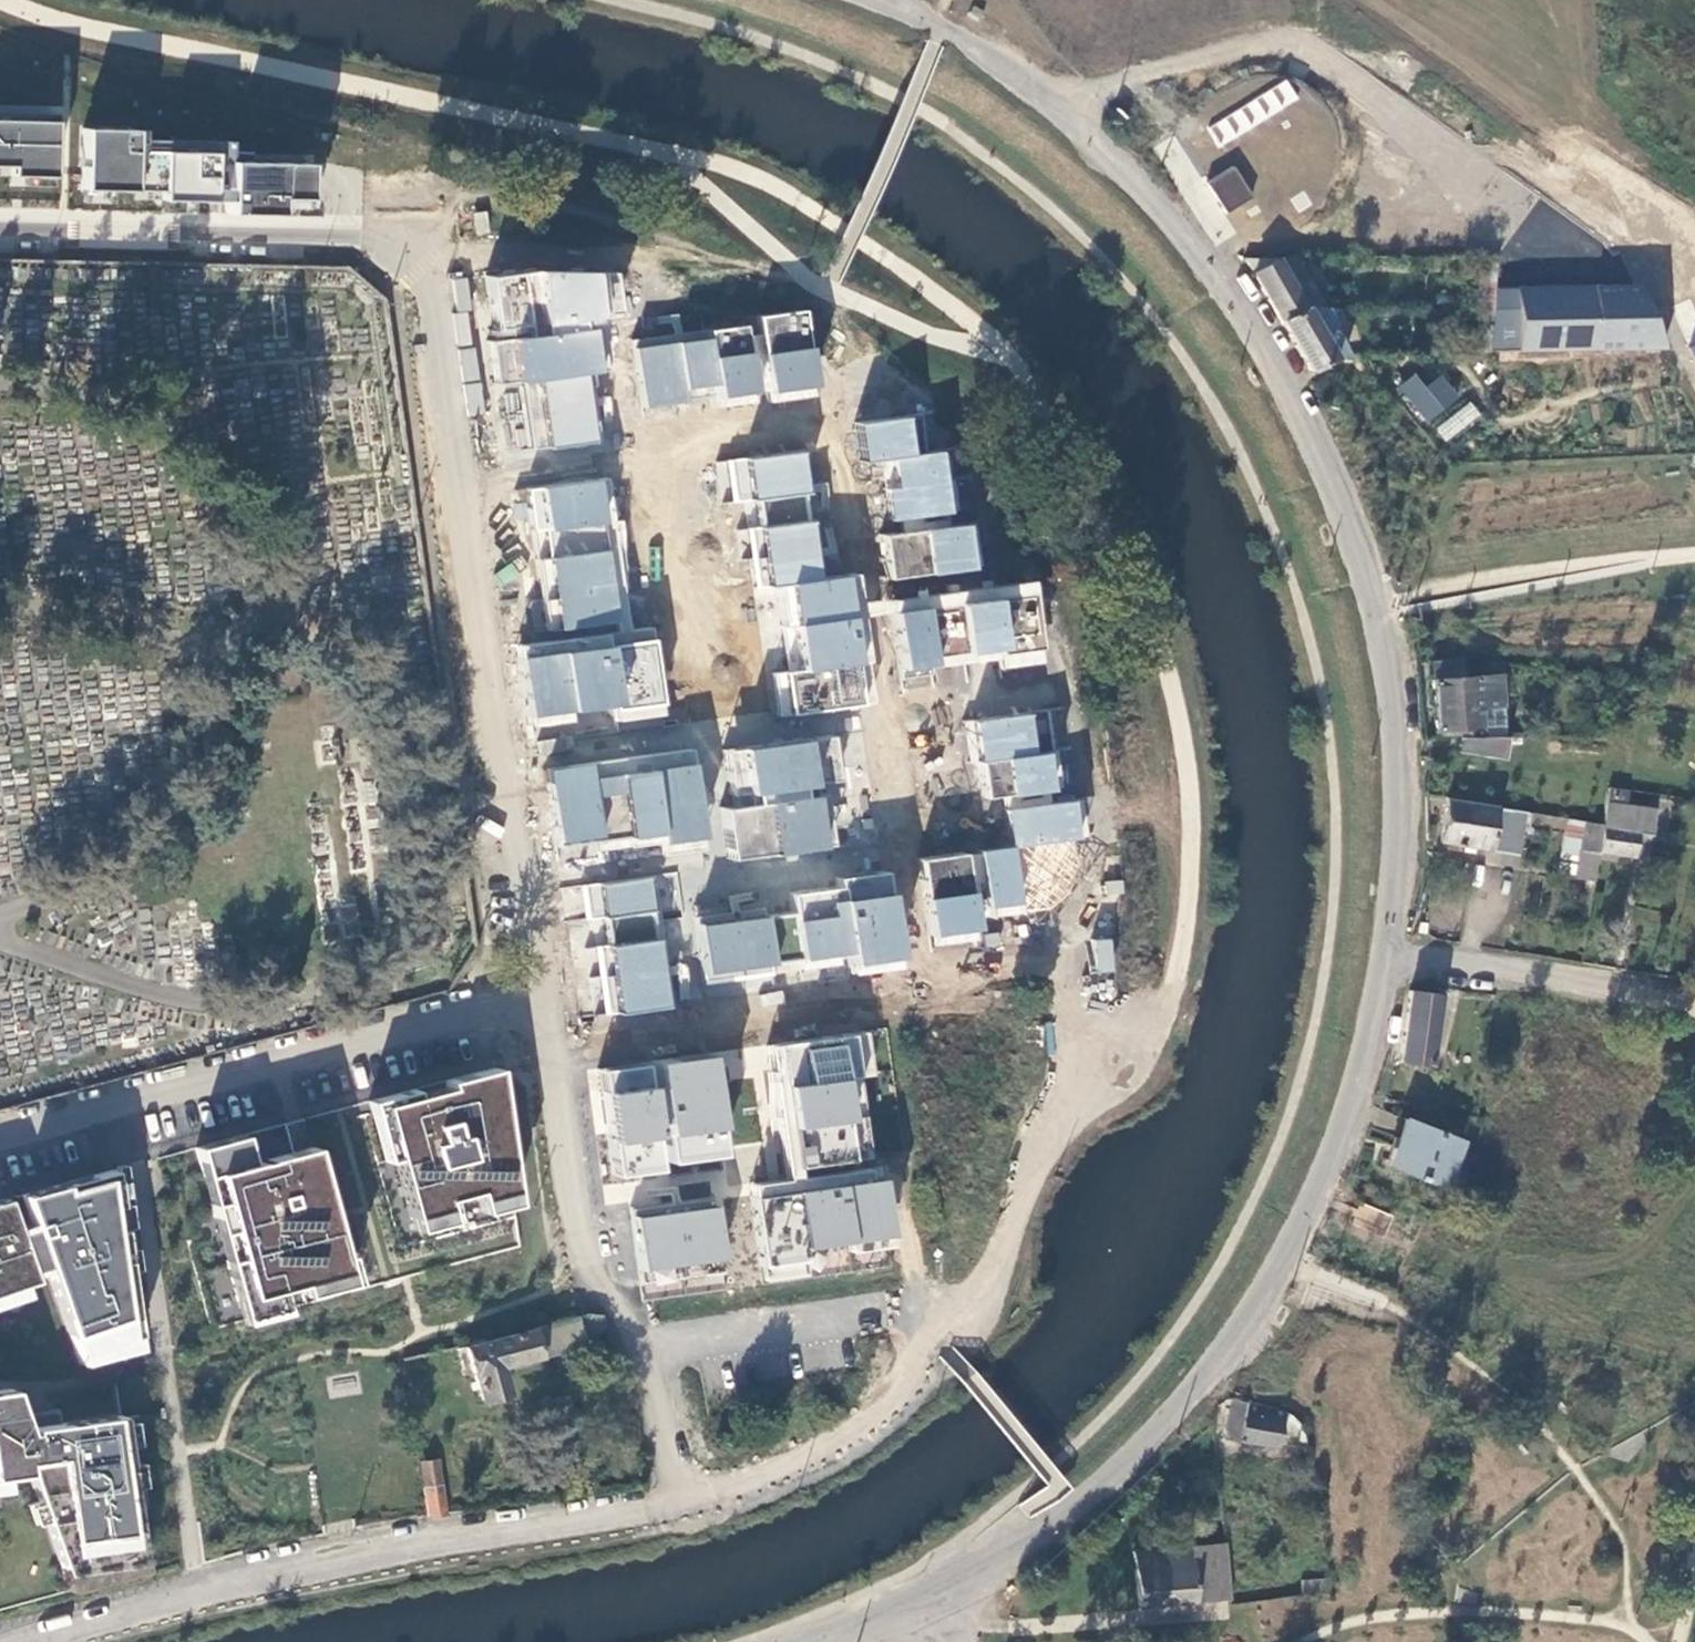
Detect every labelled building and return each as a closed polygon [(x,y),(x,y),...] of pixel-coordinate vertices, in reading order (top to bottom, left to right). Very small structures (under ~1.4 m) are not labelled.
[(1287,79),(1205,127),(1218,148),(1300,99),(1287,79)] [(142,212),(143,182),(216,184),(215,134),(137,128),(138,99),(0,93),(0,210),(142,212)] [(215,134),(216,184),(214,208),(314,209),(312,129),(214,124),(215,134)] [(1228,169),(1204,184),(1223,217),(1249,202),(1228,169)] [(1475,321),(1489,322),(1495,253),(1482,251),(1475,321)] [(1293,260),(1271,260),(1247,275),(1275,321),(1299,307),(1321,309),(1293,260)] [(468,277),(451,278),(453,311),(471,309),(468,277)] [(474,282),(492,391),(523,386),(593,376),(612,373),(599,287),(474,282)] [(1636,286),(1498,289),(1493,350),(1662,346),(1669,346),(1636,286)] [(1275,321),(1304,371),(1330,356),(1350,355),(1336,324),(1345,322),(1341,310),(1321,309),(1299,307),(1275,321)] [(455,346),(471,345),(469,312),(454,313),(455,346)] [(1472,352),(1486,351),(1489,322),(1475,321),(1472,352)] [(635,418),(821,395),(804,326),(626,345),(635,418)] [(462,380),(479,379),(475,346),(459,348),(462,380)] [(1415,373),(1398,386),(1429,421),(1460,398),(1442,375),(1428,386),(1415,373)] [(601,439),(593,376),(523,386),(535,448),(601,439)] [(465,415),(483,413),(480,381),(462,383),(465,415)] [(1470,399),(1433,427),(1445,443),(1482,415),(1470,399)] [(900,419),(856,424),(863,459),(889,453),(895,487),(881,492),(884,520),(943,512),(933,456),(908,459),(900,419)] [(771,673),(778,717),(870,704),(863,664),(872,663),(857,577),(829,578),(809,455),(719,464),(720,500),(744,498),(754,592),(776,588),(787,673),(771,673)] [(513,654),(533,759),(666,743),(606,470),(518,485),(547,654),(513,654)] [(960,528),(876,537),(880,580),(966,569),(960,528)] [(1041,580),(885,600),(901,674),(998,661),(999,675),(1049,667),(1041,580)] [(1460,663),(1428,664),(1429,683),(1461,681),(1460,663)] [(1429,683),(1432,734),(1500,730),(1497,680),(1461,681),(1429,683)] [(1032,711),(974,719),(983,794),(1041,787),(1032,711)] [(727,713),(727,746),(773,746),(774,713),(727,713)] [(708,768),(723,858),(840,843),(824,754),(708,768)] [(547,779),(562,849),(653,840),(657,853),(710,847),(692,760),(547,779)] [(1618,796),(1605,794),(1600,826),(1596,854),(1596,855),(1630,860),(1634,834),(1646,836),(1650,810),(1617,805),(1618,796)] [(1008,813),(1016,851),(1074,844),(1087,842),(1079,801),(1008,813)] [(1443,802),(1435,845),(1516,858),(1521,826),(1527,827),(1530,815),(1443,802)] [(1574,877),(1593,879),(1596,855),(1596,854),(1600,826),(1566,821),(1561,855),(1577,858),(1574,877)] [(1016,851),(1028,907),(1050,905),(1068,892),(1079,869),(1074,844),(1016,851)] [(920,866),(932,941),(983,937),(985,913),(1028,907),(1016,851),(920,866)] [(1498,889),(1500,868),(1477,866),(1475,887),(1498,889)] [(702,926),(711,980),(860,959),(863,976),(909,970),(889,875),(849,881),(847,887),(799,894),(803,914),(771,920),(702,926)] [(578,887),(599,1018),(670,1011),(648,881),(578,887)] [(1094,973),(1115,972),(1113,939),(1091,940),(1094,973)] [(1439,995),(1409,991),(1398,1060),(1430,1064),(1439,995)] [(742,1199),(756,1279),(900,1259),(860,1039),(766,1052),(793,1187),(742,1199)] [(665,1160),(719,1153),(704,1054),(650,1062),(653,1082),(643,1083),(640,1064),(595,1070),(610,1173),(654,1167),(650,1133),(661,1132),(665,1160)] [(492,1072),(494,1081),(504,1079),(503,1069),(492,1072)] [(492,1072),(488,1073),(511,1160),(515,1159),(504,1079),(494,1081),(492,1072)] [(401,1159),(421,1234),(457,1223),(452,1202),(482,1194),(487,1216),(522,1205),(519,1191),(515,1159),(511,1160),(488,1073),(449,1082),(451,1088),(418,1097),(416,1090),(369,1103),(372,1116),(379,1114),(376,1106),(381,1105),(401,1159)] [(379,1114),(372,1116),(380,1159),(401,1159),(381,1105),(376,1106),(379,1114)] [(1391,1168),(1442,1189),(1462,1141),(1407,1119),(1398,1138),(1403,1140),(1391,1168)] [(309,1303),(357,1287),(315,1147),(302,1150),(256,1163),(247,1134),(193,1150),(217,1233),(242,1314),(289,1302),(287,1293),(304,1287),(309,1303)] [(16,1283),(29,1279),(28,1274),(42,1269),(72,1352),(130,1332),(132,1331),(108,1169),(16,1194),(26,1221),(11,1227),(1,1198),(0,1198),(0,1289),(16,1283)] [(1478,1200),(1469,1199),(1468,1208),(1476,1209),(1478,1200)] [(639,1280),(719,1272),(710,1204),(631,1212),(639,1280)] [(16,1283),(0,1289),(0,1300),(19,1293),(16,1283)] [(289,1302),(242,1314),(246,1327),(291,1314),(289,1302)] [(579,1334),(604,1328),(602,1323),(597,1312),(583,1312),(549,1321),(531,1325),(532,1328),(456,1347),(462,1373),(471,1371),(478,1398),(504,1392),(498,1365),(581,1344),(579,1334)] [(130,1332),(72,1352),(77,1361),(132,1346),(130,1332)] [(138,1561),(117,1413),(55,1422),(53,1407),(24,1411),(25,1420),(19,1421),(7,1387),(0,1388),(0,1475),(2,1474),(24,1471),(33,1498),(40,1516),(60,1572),(138,1561)] [(1308,1460),(1307,1458),(1304,1439),(1300,1430),(1295,1418),(1274,1407),(1233,1395),(1232,1397),(1222,1438),(1277,1449),(1278,1445),(1285,1447),(1283,1458),(1308,1460)] [(441,1457),(420,1460),(428,1515),(448,1512),(441,1457)] [(40,1516),(33,1498),(23,1502),(30,1520),(40,1516)] [(1195,1602),(1230,1599),(1225,1544),(1133,1552),(1137,1608),(1195,1603),(1195,1602)] [(138,1561),(60,1572),(66,1590),(139,1568),(138,1561)] [(1300,1594),(1330,1592),(1328,1579),(1319,1580),(1299,1582),(1300,1594)]
